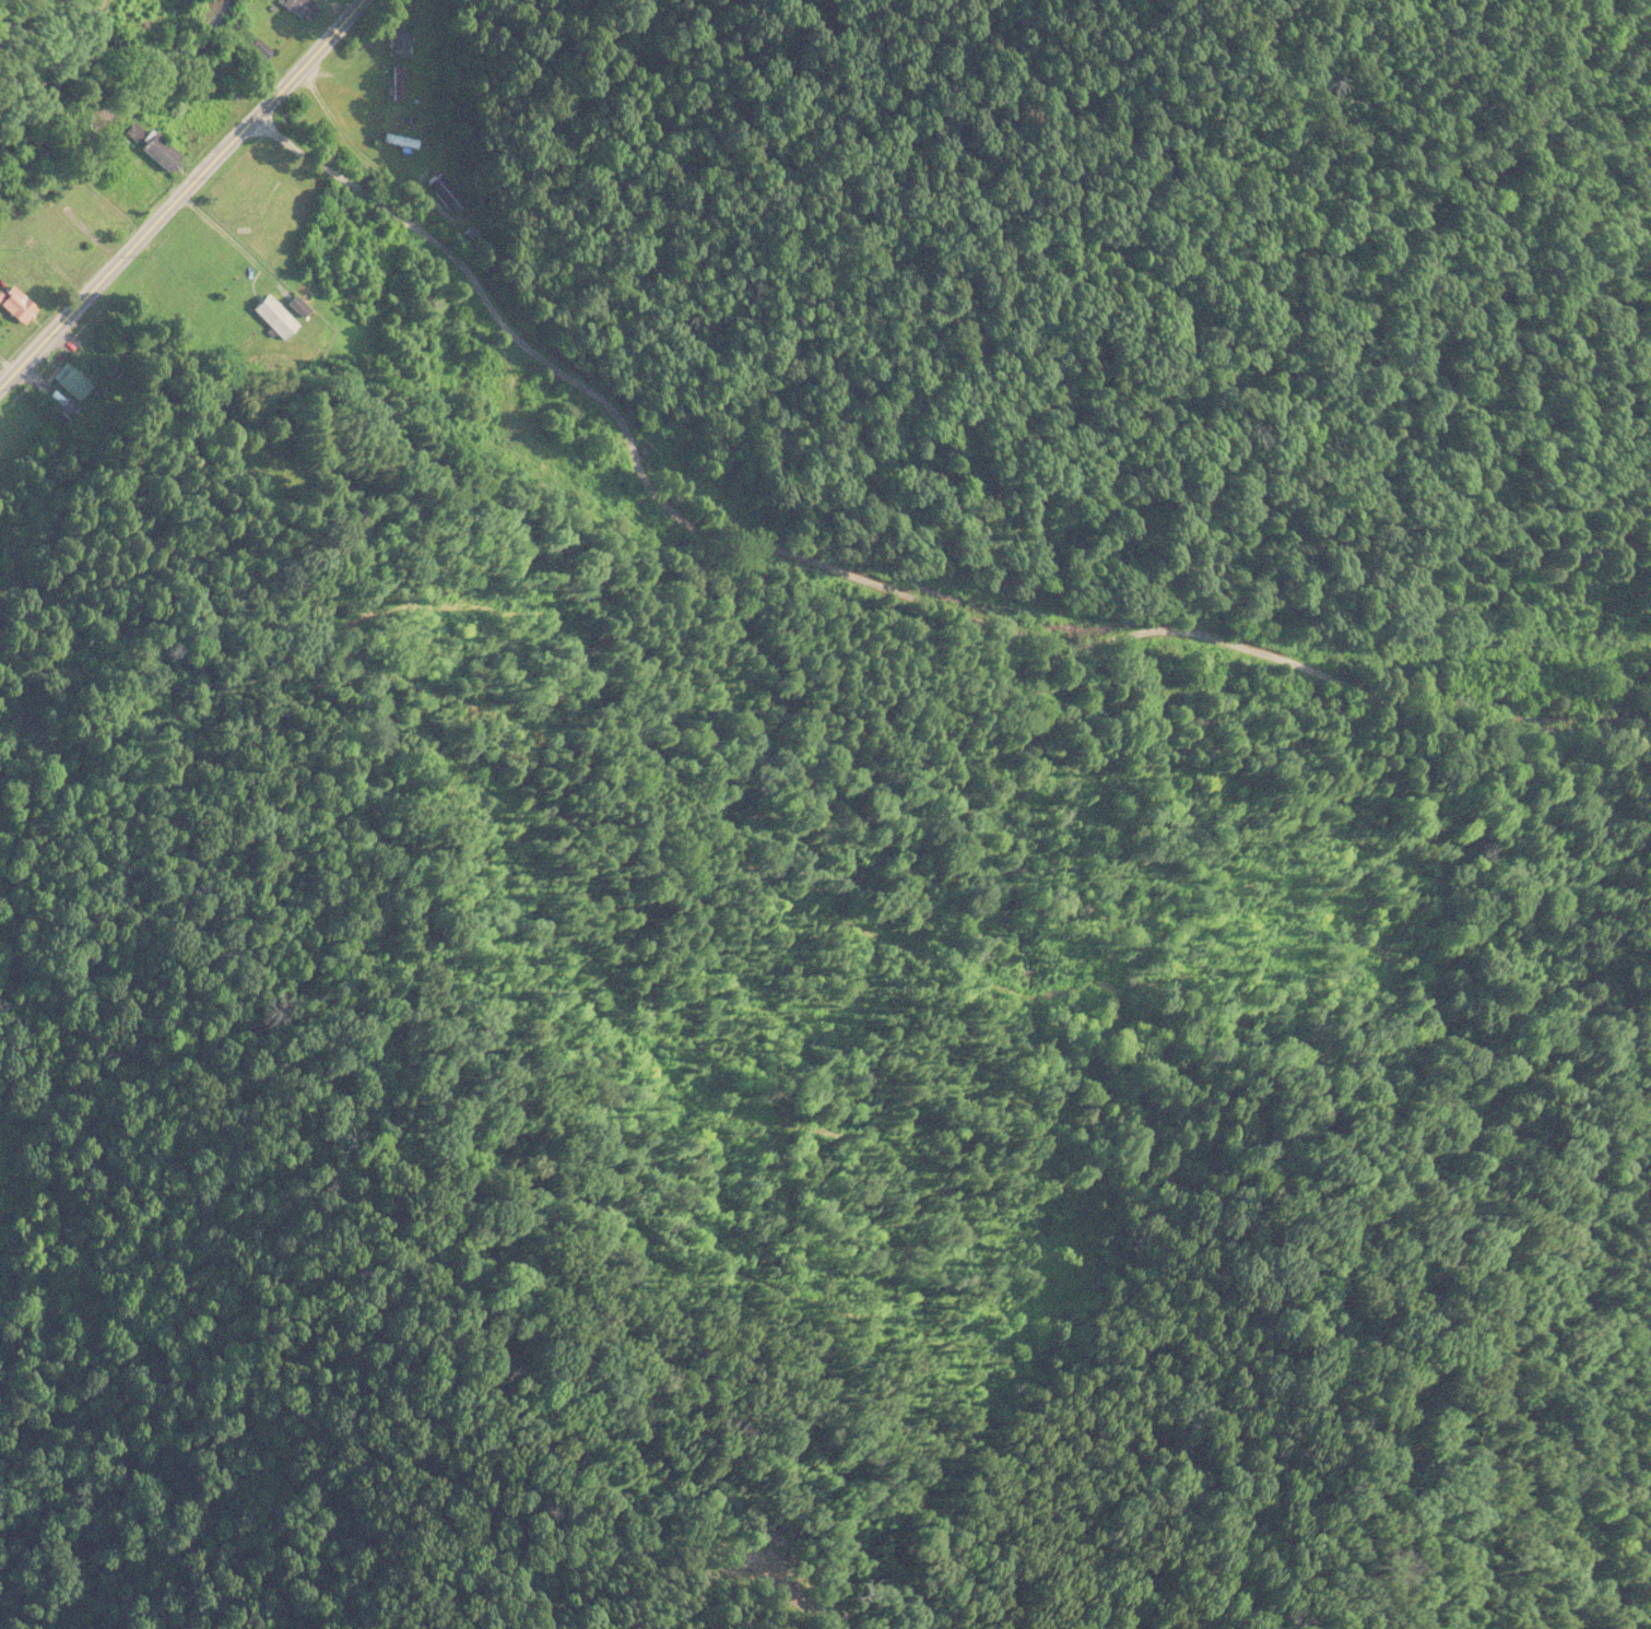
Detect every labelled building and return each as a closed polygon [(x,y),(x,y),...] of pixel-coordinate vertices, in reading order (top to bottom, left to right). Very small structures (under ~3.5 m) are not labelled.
[(306,24),(318,7),(308,0),(275,0),(275,1),(306,24)] [(389,35),(389,56),(406,56),(406,35),(389,35)] [(391,102),(404,102),(404,68),(391,68),(391,102)] [(133,149),(163,173),(178,154),(148,130),(133,149)] [(383,141),(417,151),(419,144),(385,133),(383,141)] [(470,205),(442,169),(425,182),(453,218),(470,205)] [(20,328),(36,310),(9,285),(0,295),(0,310),(20,328)] [(285,343),(300,328),(265,293),(250,309),(285,343)] [(51,379),(82,404),(95,388),(64,363),(51,379)]
